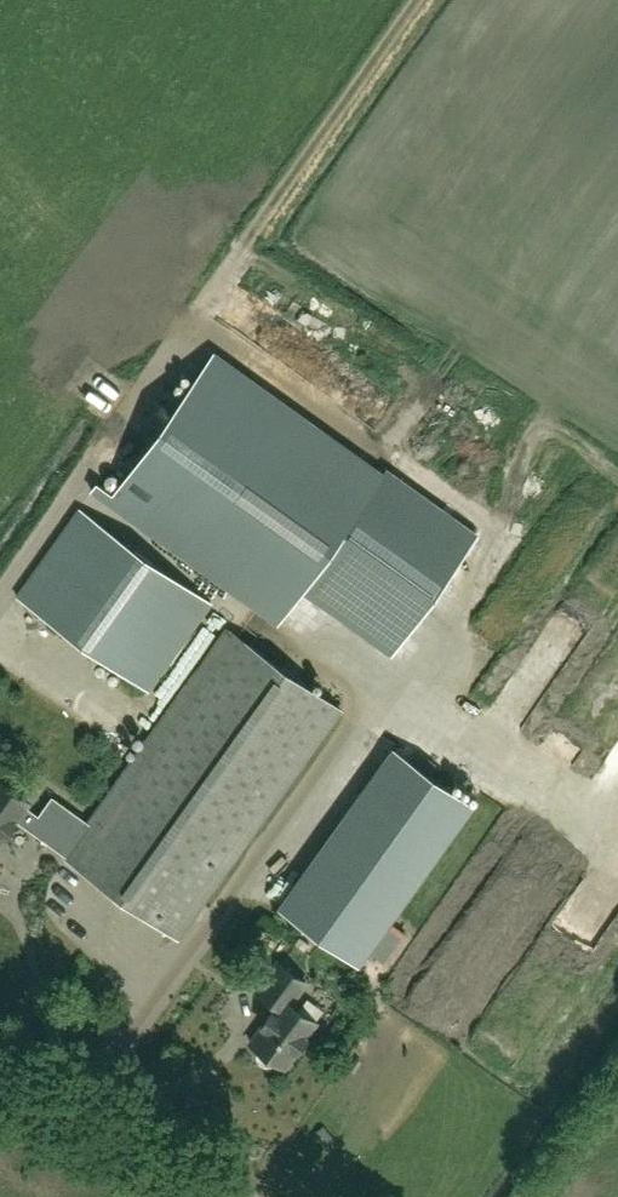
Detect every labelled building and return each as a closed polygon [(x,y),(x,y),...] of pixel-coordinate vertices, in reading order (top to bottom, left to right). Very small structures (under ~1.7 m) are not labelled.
[(109,491),(196,557),(199,554),(284,618),(379,484),(212,356),(109,491)] [(17,595),(150,690),(212,603),(80,508),(17,595)] [(604,648),(617,657),(617,625),(604,648)] [(16,822),(65,858),(65,859),(176,939),(340,711),(228,631),(89,825),(52,798),(38,817),(26,808),(28,805),(0,785),(0,845),(16,822)] [(369,954),(471,776),(447,762),(445,766),(379,729),(280,903),(369,954)] [(285,1069),(317,1025),(290,1006),(306,984),(278,964),(258,992),(277,1006),(251,1044),(259,1050),(257,1055),(258,1061),(261,1066),(267,1068),(272,1067),(277,1063),(285,1069)]
